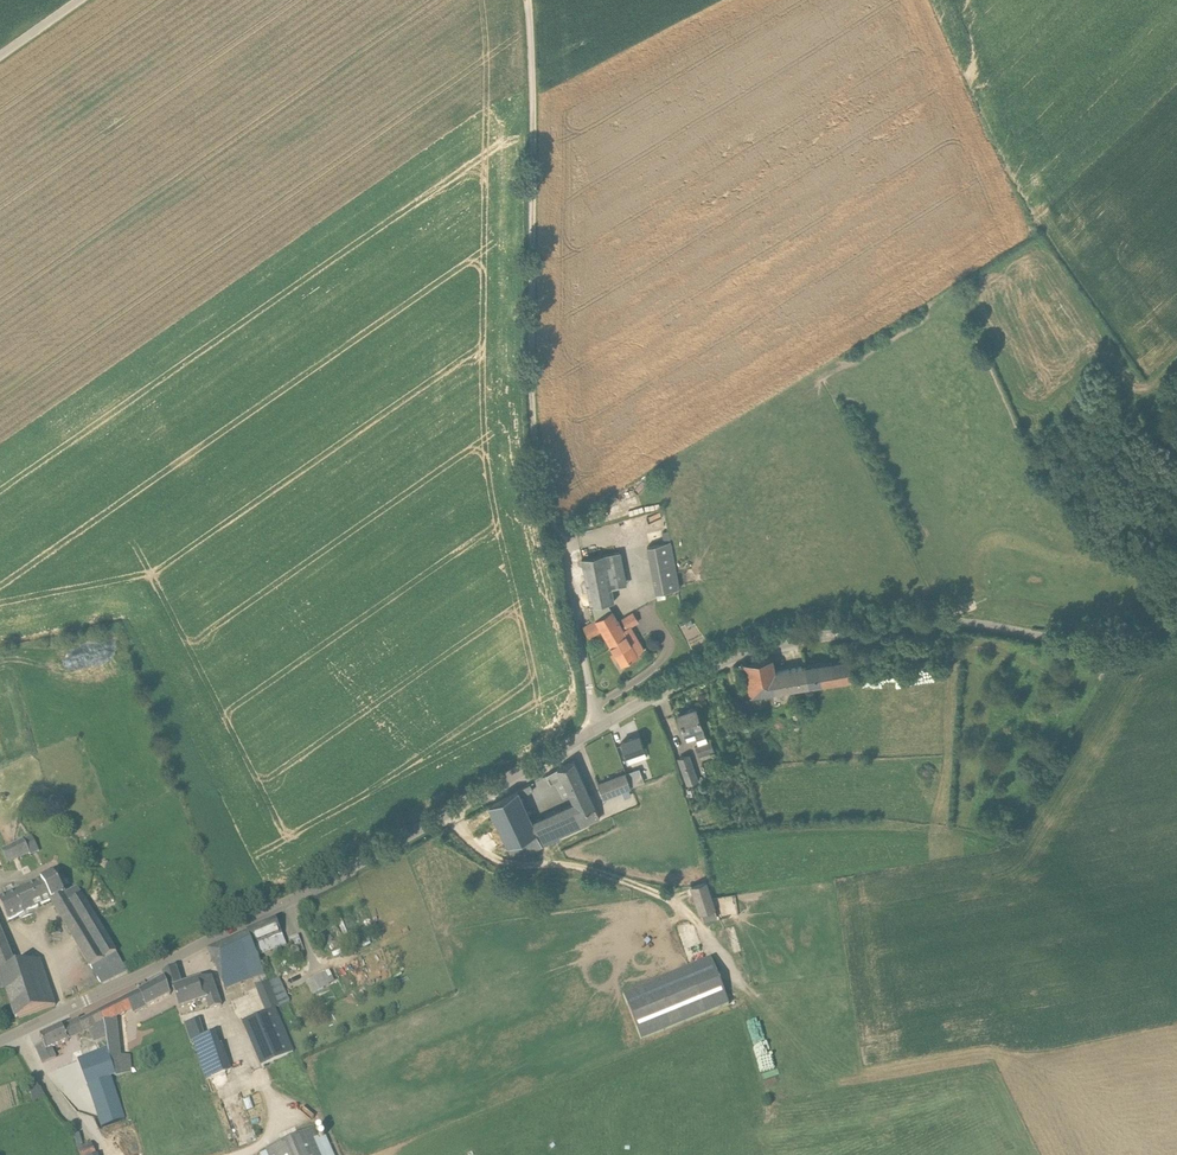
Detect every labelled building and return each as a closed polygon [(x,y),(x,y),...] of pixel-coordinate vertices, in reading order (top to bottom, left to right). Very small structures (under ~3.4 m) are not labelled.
[(662,533),(664,544),(670,543),(668,532),(662,533)] [(655,594),(672,590),(680,589),(670,543),(664,544),(646,547),(655,594)] [(582,560),(591,606),(607,603),(614,602),(612,588),(605,555),(582,560)] [(611,612),(611,611),(596,620),(596,621),(584,628),(589,638),(601,631),(621,665),(638,655),(644,651),(638,641),(632,644),(624,631),(612,611),(611,612)] [(638,623),(633,614),(622,620),(628,629),(631,627),(638,623)] [(924,652),(906,653),(906,667),(925,666),(924,652)] [(809,687),(805,667),(774,672),(772,659),(744,664),(750,696),(809,687)] [(809,687),(853,678),(849,659),(805,667),(809,687)] [(707,742),(706,738),(696,709),(678,715),(685,734),(693,731),(698,746),(696,747),(699,757),(714,751),(711,741),(707,742)] [(626,757),(645,750),(640,736),(621,743),(626,757)] [(768,737),(754,741),(758,756),(772,752),(768,737)] [(689,756),(678,760),(687,786),(698,782),(689,756)] [(559,837),(600,819),(574,762),(558,769),(546,776),(551,785),(562,779),(574,804),(540,820),(535,808),(527,812),(520,798),(533,791),(530,785),(490,807),(514,860),(560,839),(559,837)] [(637,769),(633,771),(638,785),(642,783),(641,783),(638,772),(637,769)] [(631,788),(626,774),(598,785),(604,799),(631,788)] [(12,844),(1,848),(7,862),(18,858),(19,859),(29,854),(30,855),(39,851),(32,835),(12,843),(12,844)] [(55,874),(21,892),(29,910),(51,899),(72,934),(102,985),(128,972),(117,953),(83,895),(77,886),(65,893),(55,874)] [(707,882),(690,888),(699,916),(716,910),(707,882)] [(29,910),(21,892),(0,902),(0,905),(8,921),(29,910)] [(258,956),(286,944),(276,919),(247,931),(248,933),(258,956)] [(15,968),(0,931),(0,972),(6,988),(16,1019),(56,1005),(52,994),(40,959),(15,968)] [(264,971),(259,959),(258,956),(248,933),(208,950),(215,966),(226,989),(264,971)] [(297,957),(306,953),(298,935),(289,939),(297,957)] [(729,1005),(711,958),(623,993),(641,1040),(729,1005)] [(222,1005),(211,978),(183,987),(175,967),(162,974),(163,975),(164,980),(168,992),(173,990),(176,998),(179,1008),(197,1002),(197,1001),(207,998),(210,1008),(222,1005)] [(312,994),(334,981),(329,970),(306,982),(312,994)] [(168,992),(164,980),(163,975),(154,978),(157,984),(99,1013),(104,1023),(107,1039),(108,1049),(110,1059),(109,1060),(115,1076),(123,1073),(121,1055),(117,1018),(132,1011),(133,1014),(170,995),(172,1000),(176,998),(173,990),(168,992)] [(269,983),(279,1006),(279,1007),(290,1001),(279,978),(269,983)] [(279,1006),(269,983),(256,988),(266,1011),(254,1017),(243,1022),(262,1065),(273,1060),(293,1051),(274,1008),(279,1006)] [(236,1004),(247,999),(246,995),(234,999),(236,1004)] [(90,1031),(95,1042),(107,1039),(104,1023),(99,1013),(81,1022),(79,1019),(71,1023),(77,1036),(90,1031)] [(208,1078),(217,1075),(226,1072),(212,1033),(204,1035),(199,1019),(185,1024),(190,1041),(194,1039),(208,1078)] [(52,1048),(77,1036),(71,1023),(62,1027),(40,1037),(43,1044),(35,1047),(43,1063),(56,1057),(52,1048)] [(111,1077),(115,1076),(109,1060),(110,1059),(108,1049),(77,1061),(87,1085),(111,1077)] [(101,1126),(125,1117),(111,1077),(87,1085),(101,1126)] [(37,1081),(28,1085),(31,1091),(30,1091),(34,1100),(45,1095),(41,1087),(40,1088),(37,1081)] [(314,1128),(266,1149),(268,1154),(326,1154),(314,1128)] [(99,1154),(97,1154),(92,1141),(79,1145),(81,1154),(99,1154)]
